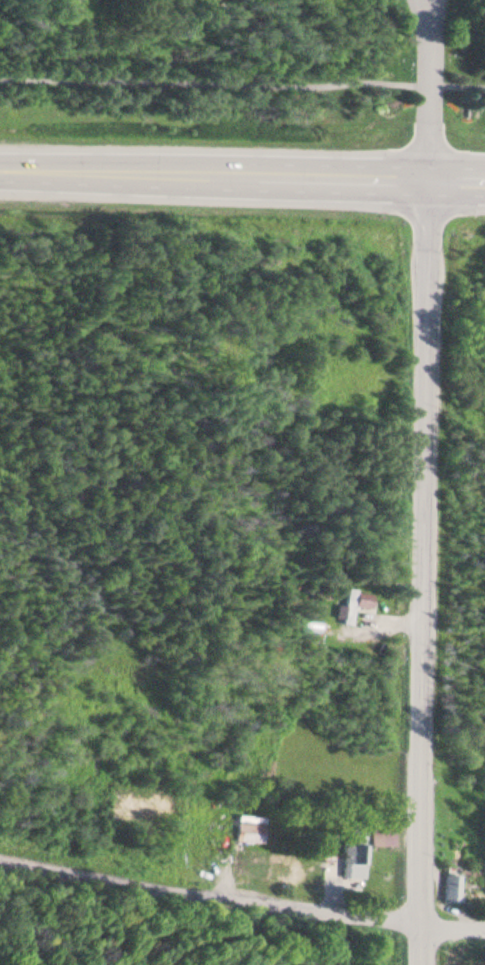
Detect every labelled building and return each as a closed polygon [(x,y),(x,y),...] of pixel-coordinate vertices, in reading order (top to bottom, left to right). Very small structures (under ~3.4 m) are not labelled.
[(346,590),(342,625),(352,625),(354,607),(371,609),(373,593),(346,590)] [(319,622),(301,619),(299,634),(318,636),(319,622)] [(368,805),(352,805),(352,817),(368,817),(368,805)] [(265,817),(238,817),(238,842),(265,842),(265,817)] [(393,847),(393,830),(371,830),(371,847),(393,847)] [(366,878),(366,839),(344,839),(344,878),(366,878)] [(445,902),(460,902),(460,875),(445,875),(445,902)] [(464,890),(463,897),(484,899),(484,892),(464,890)]
